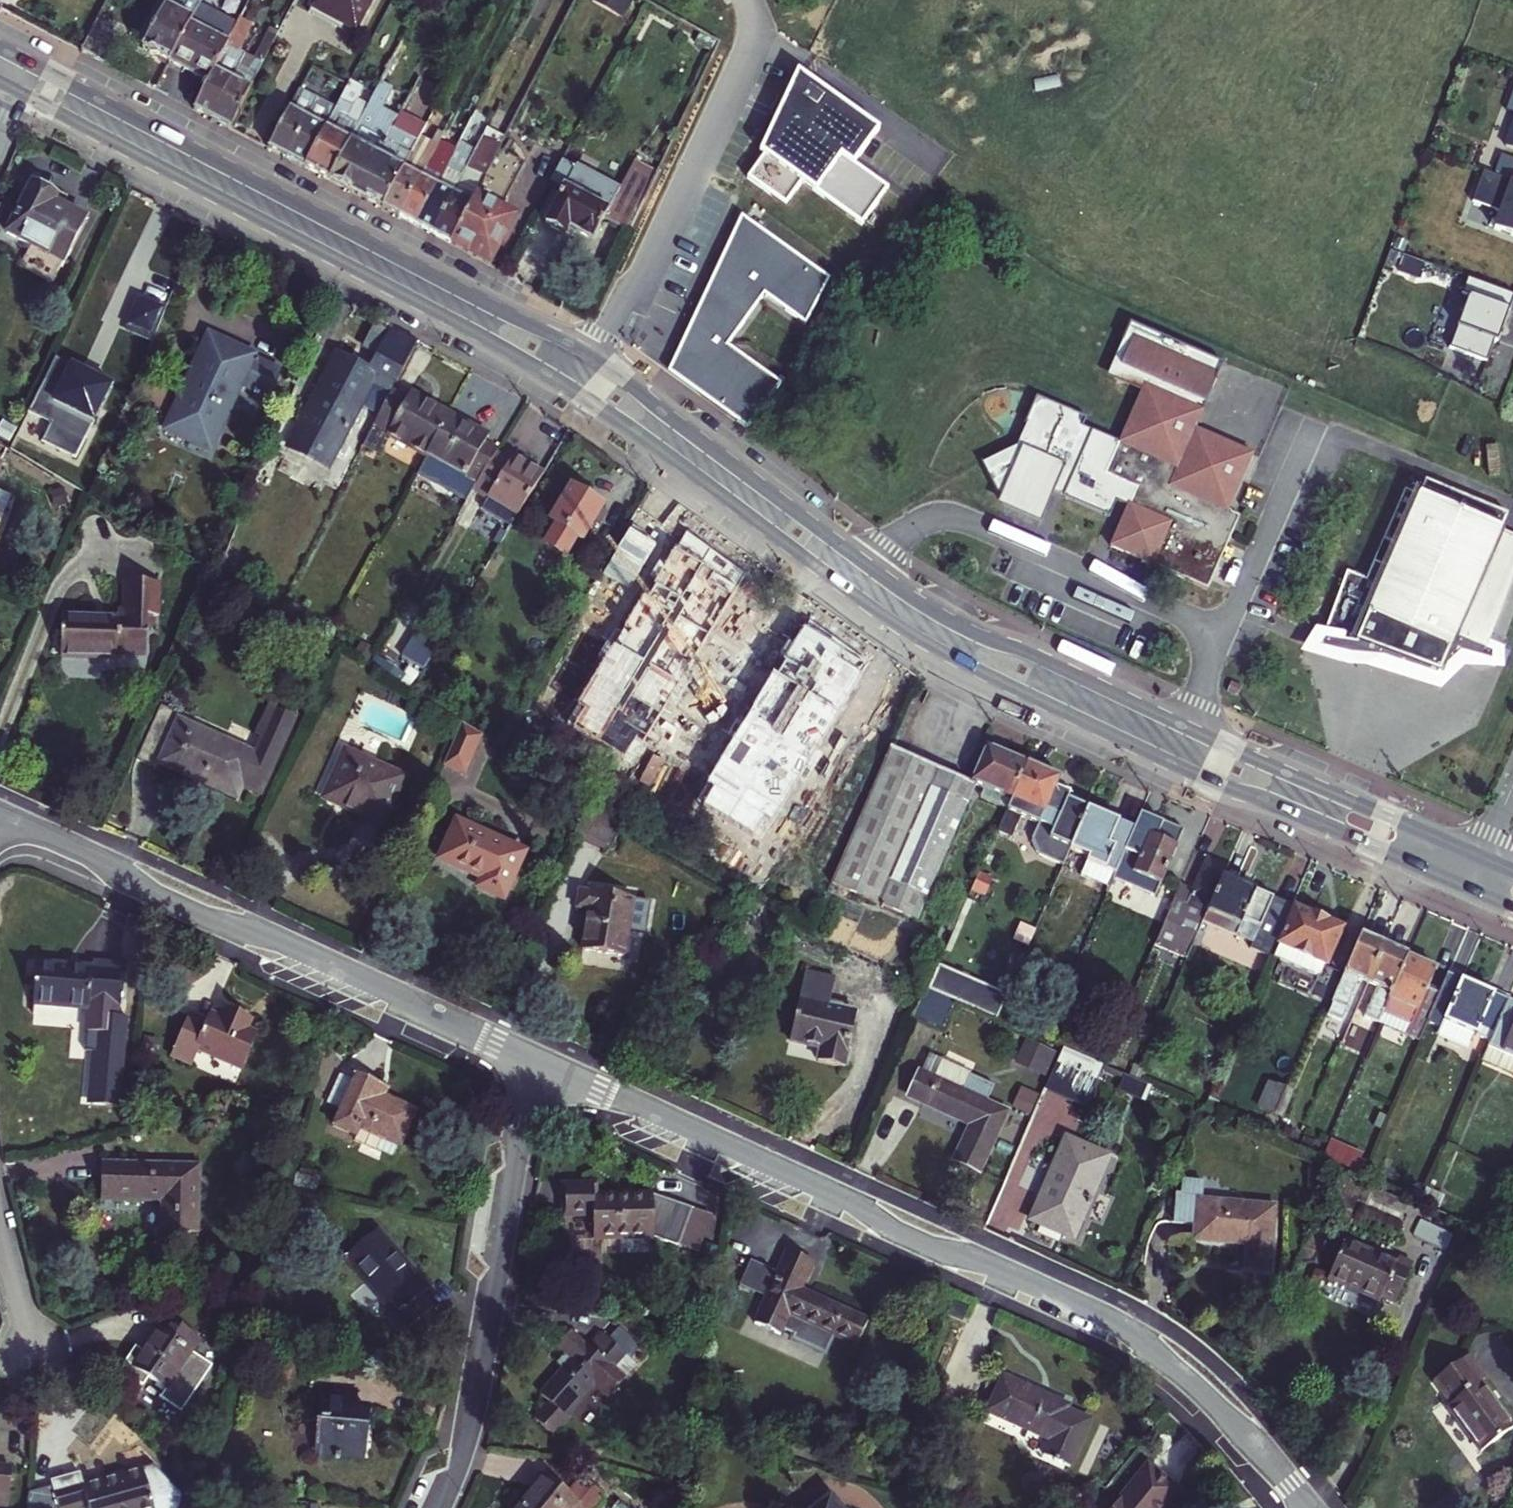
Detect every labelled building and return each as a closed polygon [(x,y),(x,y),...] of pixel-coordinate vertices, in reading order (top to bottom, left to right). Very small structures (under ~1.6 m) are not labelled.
[(142,49),(168,64),(188,26),(202,0),(167,0),(142,49)] [(375,0),(320,0),(315,9),(343,24),(341,28),(356,36),(375,0)] [(622,15),(630,0),(592,0),(622,15)] [(112,31),(96,23),(80,55),(96,63),(112,31)] [(220,61),(228,46),(188,26),(168,64),(208,84),(214,73),(220,61)] [(193,113),(212,123),(232,83),(246,58),(238,52),(248,32),(238,27),(228,46),(220,61),(214,73),(208,84),(193,113)] [(232,83),(212,123),(231,132),(264,68),(246,58),(232,83)] [(381,88),(390,92),(402,68),(394,64),(381,88)] [(780,106),(744,182),(782,210),(799,187),(858,230),(885,193),(846,164),(851,157),(856,161),(876,134),(794,75),(780,106)] [(337,111),(327,130),(306,171),(330,183),(352,142),(340,136),(348,131),(359,108),(357,107),(367,89),(353,81),(337,111)] [(381,88),(352,142),(330,183),(357,197),(399,115),(393,112),(400,98),(390,92),(381,88)] [(301,92),(268,151),(306,171),(327,130),(337,111),(301,92)] [(1504,116),(1512,119),(1512,92),(1504,116)] [(383,210),(425,130),(399,115),(357,197),(383,210)] [(428,124),(425,130),(383,210),(400,220),(431,162),(422,157),(436,128),(428,124)] [(1503,153),(1512,156),(1512,127),(1503,153)] [(431,162),(400,220),(416,228),(453,158),(462,141),(447,133),(431,162)] [(452,247),(477,198),(481,189),(486,179),(501,150),(502,148),(485,138),(479,150),(475,156),(463,179),(433,237),(452,247)] [(416,228),(433,237),(463,179),(475,157),(479,150),(462,141),(453,158),(416,228)] [(481,189),(477,198),(452,247),(491,268),(517,219),(502,211),(527,164),(501,150),(486,179),(481,189)] [(565,191),(547,226),(567,237),(571,230),(595,243),(606,222),(631,235),(658,177),(636,166),(623,190),(578,166),(576,169),(563,162),(551,184),(565,191)] [(1508,182),(1512,169),(1512,167),(1500,163),(1494,177),(1508,182)] [(1481,177),(1470,207),(1497,218),(1491,234),(1512,242),(1512,189),(1481,177)] [(5,232),(62,261),(83,219),(58,206),(62,200),(45,191),(30,184),(5,232)] [(47,187),(45,191),(62,200),(64,195),(47,187)] [(741,224),(666,379),(744,436),(778,390),(725,352),(762,302),(803,332),(829,288),(741,224)] [(1422,267),(1402,260),(1396,275),(1416,282),(1422,267)] [(1512,301),(1465,283),(1459,299),(1466,302),(1446,354),(1484,368),(1492,346),(1495,347),(1512,301)] [(146,337),(159,310),(134,298),(123,325),(146,337)] [(1105,555),(1202,597),(1234,524),(1223,519),(1248,462),(1190,436),(1219,371),(1125,331),(1119,345),(1127,348),(1113,382),(1140,394),(1137,400),(1115,450),(1078,434),(1082,425),(1032,403),(1020,430),(1027,432),(1009,472),(984,484),(996,510),(1001,508),(1038,524),(1047,503),(1053,491),(1062,495),(1058,504),(1105,525),(1111,509),(1123,514),(1105,555)] [(391,334),(368,379),(374,383),(393,392),(415,347),(391,334)] [(260,406),(274,375),(200,345),(162,444),(207,462),(235,396),(260,406)] [(1102,384),(1137,400),(1140,394),(1113,382),(1127,348),(1119,345),(1102,384)] [(69,367),(50,358),(33,397),(61,409),(48,437),(70,447),(78,431),(86,435),(106,392),(65,374),(69,367)] [(368,379),(332,362),(285,455),(326,476),(374,383),(368,379)] [(387,445),(422,464),(446,423),(405,400),(401,407),(388,401),(361,454),(377,462),(387,445)] [(465,510),(474,495),(493,462),(496,457),(483,449),(485,444),(446,423),(422,464),(413,481),(465,510)] [(1009,472),(1027,432),(1022,431),(1012,454),(977,471),(984,484),(1009,472)] [(510,531),(541,479),(511,462),(507,469),(493,462),(474,495),(487,503),(480,514),(510,531)] [(1304,656),(1446,694),(1469,675),(1511,674),(1511,650),(1496,646),(1512,594),(1512,513),(1429,478),(1421,493),(1409,487),(1369,577),(1352,572),(1325,630),(1318,630),(1304,656)] [(1053,491),(1047,503),(1057,507),(1058,504),(1062,495),(1053,491)] [(3,514),(9,497),(0,493),(0,513),(3,514)] [(581,544),(601,512),(569,493),(550,525),(555,529),(544,548),(564,560),(575,541),(581,544)] [(996,510),(997,512),(1036,529),(1038,524),(1001,508),(996,510)] [(590,607),(657,642),(715,532),(694,521),(683,542),(636,518),(590,607)] [(60,618),(59,658),(115,660),(115,654),(144,656),(146,617),(157,618),(159,585),(124,583),(123,615),(117,615),(116,620),(60,618)] [(402,663),(424,676),(445,641),(422,628),(402,663)] [(665,630),(637,695),(667,708),(695,642),(665,630)] [(711,761),(774,792),(810,720),(747,689),(711,761)] [(159,760),(200,778),(236,794),(240,785),(259,794),(296,713),(270,701),(262,720),(267,722),(252,755),(177,721),(180,714),(160,706),(137,758),(156,767),(159,760)] [(482,736),(463,724),(445,766),(465,775),(482,736)] [(322,799),(381,825),(403,774),(345,749),(322,799)] [(969,793),(968,797),(1006,812),(1024,769),(984,752),(967,792),(969,793)] [(933,778),(886,759),(829,895),(875,914),(888,885),(933,778)] [(1006,812),(1004,816),(1039,831),(1041,827),(1055,834),(1049,848),(1070,856),(1087,817),(1088,815),(1069,807),(1071,800),(1054,793),(1058,783),(1024,769),(1006,812)] [(933,778),(888,885),(924,900),(968,797),(969,793),(967,792),(933,778)] [(573,835),(608,852),(621,823),(586,801),(573,835)] [(1112,881),(1132,836),(1087,817),(1070,856),(1070,858),(1088,865),(1086,870),(1112,881)] [(525,852),(459,821),(441,858),(478,876),(473,887),(502,901),(525,852)] [(1112,881),(1111,884),(1156,903),(1176,855),(1132,836),(1112,881)] [(1191,895),(1178,889),(1153,949),(1186,963),(1198,933),(1194,931),(1221,869),(1204,863),(1191,895)] [(1112,881),(1086,870),(1082,880),(1108,890),(1111,884),(1112,881)] [(991,879),(978,874),(971,890),(984,895),(991,879)] [(1220,882),(1200,928),(1249,949),(1252,950),(1271,902),(1220,882)] [(912,929),(924,900),(888,885),(875,914),(912,929)] [(648,900),(578,891),(575,908),(589,910),(584,947),(626,953),(630,928),(644,930),(648,900)] [(1267,962),(1288,910),(1271,902),(1252,950),(1249,949),(1247,954),(1267,962)] [(1339,931),(1292,912),(1272,959),(1307,974),(1312,963),(1321,966),(1323,967),(1339,931)] [(1035,931),(1020,924),(1013,940),(1028,946),(1035,931)] [(1380,949),(1357,939),(1340,979),(1329,1007),(1343,1013),(1356,984),(1364,988),(1380,949)] [(1380,949),(1364,988),(1373,992),(1362,1022),(1376,1027),(1387,999),(1404,959),(1380,949)] [(1404,959),(1387,999),(1410,1009),(1407,1016),(1424,1023),(1436,995),(1419,987),(1427,969),(1404,959)] [(115,1012),(119,966),(89,963),(89,971),(35,967),(32,1006),(85,1011),(83,1029),(116,1032),(118,1012),(115,1012)] [(1316,977),(1321,966),(1312,963),(1307,974),(1316,977)] [(987,989),(936,967),(926,990),(955,1003),(992,1019),(997,1006),(998,1005),(983,999),(987,989)] [(817,1060),(842,1066),(854,1015),(825,1009),(833,977),(806,971),(790,1039),(820,1046),(817,1060)] [(1444,973),(1436,995),(1424,1023),(1439,1029),(1440,1025),(1458,983),(1459,980),(1444,973)] [(1489,996),(1458,983),(1440,1025),(1476,1039),(1479,1029),(1492,1034),(1505,1002),(1507,1000),(1490,993),(1489,996)] [(1002,996),(987,989),(983,999),(998,1005),(1002,996)] [(926,990),(915,1016),(944,1029),(955,1003),(926,990)] [(1487,1046),(1480,1063),(1510,1075),(1512,1067),(1512,1006),(1505,1002),(1492,1034),(1487,1046)] [(1015,1014),(997,1006),(992,1019),(1009,1027),(1015,1014)] [(187,1018),(170,1058),(189,1066),(195,1051),(239,1070),(257,1031),(244,1025),(247,1019),(220,1007),(217,1013),(210,1010),(203,1025),(187,1018)] [(1476,1039),(1440,1025),(1439,1029),(1435,1037),(1470,1051),(1476,1039)] [(1054,1053),(1026,1041),(1016,1064),(1044,1076),(1054,1053)] [(1047,1090),(1082,1106),(1100,1065),(1065,1050),(1047,1090)] [(962,1091),(919,1072),(905,1102),(968,1131),(955,1161),(975,1169),(1002,1110),(985,1102),(992,1086),(969,1075),(962,1091)] [(387,1101),(391,1091),(355,1074),(351,1081),(340,1107),(331,1124),(395,1154),(400,1143),(405,1145),(418,1115),(387,1101)] [(351,1081),(339,1076),(327,1101),(340,1107),(351,1081)] [(90,1085),(89,1102),(114,1104),(115,1086),(90,1085)] [(1037,1096),(1022,1089),(1013,1107),(1029,1114),(1037,1096)] [(1286,1113),(1263,1105),(1251,1136),(1272,1145),(1286,1113)] [(1066,1143),(1032,1220),(1074,1239),(1108,1162),(1066,1143)] [(199,1166),(102,1163),(101,1201),(161,1203),(160,1232),(197,1233),(199,1166)] [(1181,1181),(1180,1196),(1195,1197),(1201,1198),(1203,1183),(1181,1181)] [(567,1213),(594,1212),(594,1197),(597,1197),(597,1183),(566,1184),(567,1213)] [(1444,1197),(1426,1190),(1419,1205),(1438,1213),(1444,1197)] [(1368,1209),(1401,1222),(1408,1206),(1375,1193),(1368,1209)] [(595,1241),(654,1240),(653,1196),(597,1197),(594,1197),(594,1212),(595,1241)] [(653,1196),(654,1240),(679,1249),(693,1212),(653,1196)] [(1173,1224),(1192,1226),(1195,1197),(1180,1196),(1176,1196),(1173,1224)] [(1201,1198),(1195,1197),(1192,1226),(1191,1236),(1248,1242),(1246,1266),(1270,1269),(1276,1205),(1201,1198)] [(693,1212),(679,1249),(698,1256),(712,1219),(693,1212)] [(430,1288),(380,1230),(345,1259),(395,1317),(389,1323),(400,1335),(435,1305),(424,1293),(430,1288)] [(586,1238),(569,1238),(570,1262),(587,1262),(586,1238)] [(1391,1264),(1343,1244),(1327,1280),(1375,1301),(1379,1292),(1398,1301),(1413,1265),(1394,1257),(1391,1264)] [(765,1299),(753,1326),(779,1337),(782,1332),(793,1337),(791,1341),(824,1356),(832,1338),(855,1349),(867,1323),(799,1292),(812,1264),(787,1253),(777,1274),(765,1299)] [(738,1287),(765,1299),(777,1274),(750,1262),(738,1287)] [(190,1354),(198,1341),(165,1319),(142,1354),(134,1349),(118,1373),(142,1388),(148,1379),(165,1390),(159,1400),(180,1414),(211,1367),(190,1354)] [(613,1367),(625,1354),(610,1340),(603,1334),(590,1348),(572,1331),(557,1347),(570,1359),(539,1392),(549,1400),(534,1416),(554,1435),(570,1418),(567,1415),(594,1386),(609,1400),(627,1381),(613,1367)] [(619,1331),(610,1340),(625,1354),(629,1358),(638,1349),(619,1331)] [(1437,1386),(1452,1405),(1446,1410),(1482,1456),(1512,1432),(1512,1429),(1479,1385),(1489,1377),(1474,1357),(1437,1386)] [(1008,1378),(992,1414),(1048,1439),(1041,1455),(1067,1466),(1088,1419),(1065,1409),(1067,1405),(1008,1378)] [(362,1460),(367,1412),(355,1411),(357,1392),(324,1389),(316,1456),(362,1460)] [(1178,1492),(1151,1471),(1121,1507),(1165,1507),(1178,1492)] [(109,1478),(85,1483),(84,1473),(51,1478),(56,1507),(73,1507),(91,1505),(92,1507),(148,1507),(143,1473),(109,1478)] [(518,1507),(593,1507),(600,1500),(580,1483),(569,1497),(545,1477),(518,1507)]
